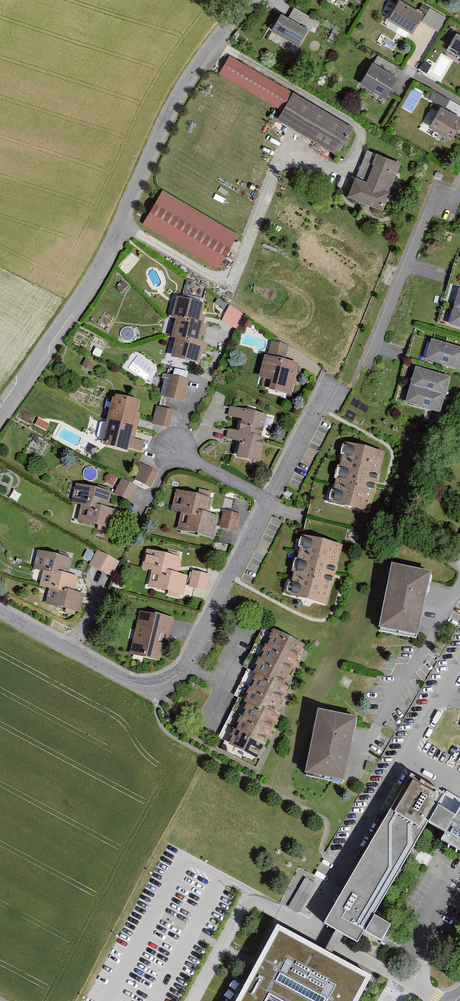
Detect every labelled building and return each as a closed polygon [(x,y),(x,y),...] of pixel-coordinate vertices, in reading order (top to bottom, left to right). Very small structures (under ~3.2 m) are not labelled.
[(388,18),(414,34),(422,20),(439,30),(447,17),(430,6),(426,13),(405,0),(399,0),(388,18)] [(283,11),(273,28),(300,44),(308,28),(315,31),(321,21),(295,6),(291,16),(283,11)] [(457,33),(448,49),(459,56),(459,35),(457,33)] [(378,54),(362,82),(387,96),(399,76),(394,73),(399,67),(378,54)] [(351,128),(228,57),(218,75),(282,112),(277,121),(336,155),(351,128)] [(422,68),(429,71),(432,62),(426,60),(422,68)] [(430,125),(454,139),(459,127),(459,115),(441,104),(430,125)] [(356,173),(348,193),(384,207),(401,162),(377,152),(367,178),(356,173)] [(238,234),(163,190),(142,224),(218,268),(238,234)] [(124,282),(117,289),(122,294),(128,286),(124,282)] [(177,299),(172,320),(176,321),(189,324),(190,322),(203,325),(206,316),(203,315),(206,306),(177,299)] [(244,315),(230,306),(222,322),(237,330),(244,315)] [(450,326),(459,329),(459,311),(455,310),(450,326)] [(176,321),(171,339),(176,340),(189,344),(190,340),(200,343),(202,336),(205,337),(208,327),(205,327),(205,325),(203,325),(190,322),(189,324),(176,321)] [(273,339),(270,350),(288,355),(291,344),(273,339)] [(425,361),(459,371),(459,368),(459,348),(431,339),(425,361)] [(171,359),(199,366),(202,354),(205,355),(207,346),(205,345),(205,344),(200,343),(190,340),(189,344),(176,340),(171,359)] [(265,357),(259,380),(272,384),(270,392),(290,397),(298,366),(265,357)] [(85,359),(82,366),(92,371),(96,364),(85,359)] [(170,374),(165,397),(182,401),(188,378),(189,372),(171,368),(170,374)] [(450,379),(416,370),(410,388),(445,398),(450,379)] [(410,388),(405,405),(439,415),(445,398),(410,388)] [(105,407),(110,409),(107,421),(138,429),(141,414),(138,413),(140,403),(117,398),(116,400),(113,399),(112,403),(107,402),(105,407)] [(155,407),(151,424),(170,429),(174,411),(155,407)] [(231,407),(228,417),(237,420),(234,431),(262,438),(267,416),(231,407)] [(38,416),(35,421),(46,427),(49,422),(38,416)] [(129,449),(142,452),(144,442),(135,440),(138,429),(107,421),(107,423),(103,422),(100,424),(97,436),(99,439),(102,440),(101,444),(103,445),(102,448),(128,454),(129,449)] [(237,458),(259,464),(265,439),(262,438),(234,431),(228,430),(226,440),(241,444),(237,458)] [(344,440),(329,501),(369,511),(384,451),(344,440)] [(140,472),(134,482),(151,490),(159,475),(135,463),(133,468),(140,472)] [(122,479),(114,494),(130,502),(138,487),(122,479)] [(112,493),(75,484),(70,504),(81,507),(96,511),(97,508),(108,510),(112,493)] [(213,499),(177,491),(172,512),(180,514),(197,518),(198,513),(209,515),(213,499)] [(108,510),(97,508),(96,511),(81,507),(78,521),(113,529),(117,512),(108,510)] [(240,516),(223,512),(220,529),(237,532),(240,516)] [(213,541),(218,517),(209,515),(198,513),(197,518),(180,514),(175,533),(213,541)] [(344,543),(302,531),(285,592),(327,604),(344,543)] [(74,559),(37,550),(32,570),(43,572),(56,575),(56,573),(69,576),(74,559)] [(183,559),(146,550),(141,571),(150,573),(166,577),(167,573),(178,576),(183,559)] [(97,551),(89,566),(111,578),(120,563),(97,551)] [(392,566),(379,631),(418,639),(431,574),(392,566)] [(43,572),(39,587),(49,590),(61,592),(62,591),(63,584),(75,587),(77,578),(69,576),(56,573),(56,575),(43,572)] [(181,601),(187,578),(178,576),(167,573),(166,577),(150,573),(145,593),(181,601)] [(209,576),(192,573),(189,588),(206,592),(209,576)] [(49,590),(46,604),(79,612),(82,595),(62,591),(61,592),(49,590)] [(171,617),(139,610),(129,651),(161,659),(171,617)] [(305,647),(274,632),(267,648),(297,663),(305,647)] [(290,675),(297,663),(267,648),(261,662),(290,675)] [(284,689),(290,675),(261,662),(255,674),(257,676),(256,678),(272,686),(273,683),(284,689)] [(256,678),(249,694),(280,708),(289,690),(284,689),(273,683),(272,686),(256,678)] [(275,718),(280,708),(249,694),(245,703),(248,704),(245,710),(263,718),(266,713),(275,718)] [(245,710),(239,723),(270,738),(279,719),(275,718),(266,713),(263,718),(245,710)] [(358,719),(319,711),(305,777),(344,785),(358,719)] [(233,735),(264,750),(270,738),(239,723),(233,735)] [(227,747),(258,762),(264,750),(233,735),(227,747)] [(327,920),(364,941),(370,931),(390,943),(401,924),(383,913),(374,927),(370,925),(426,830),(459,850),(459,803),(413,776),(327,920)] [(233,1000),(357,1000),(373,972),(278,920),(233,1000)]
